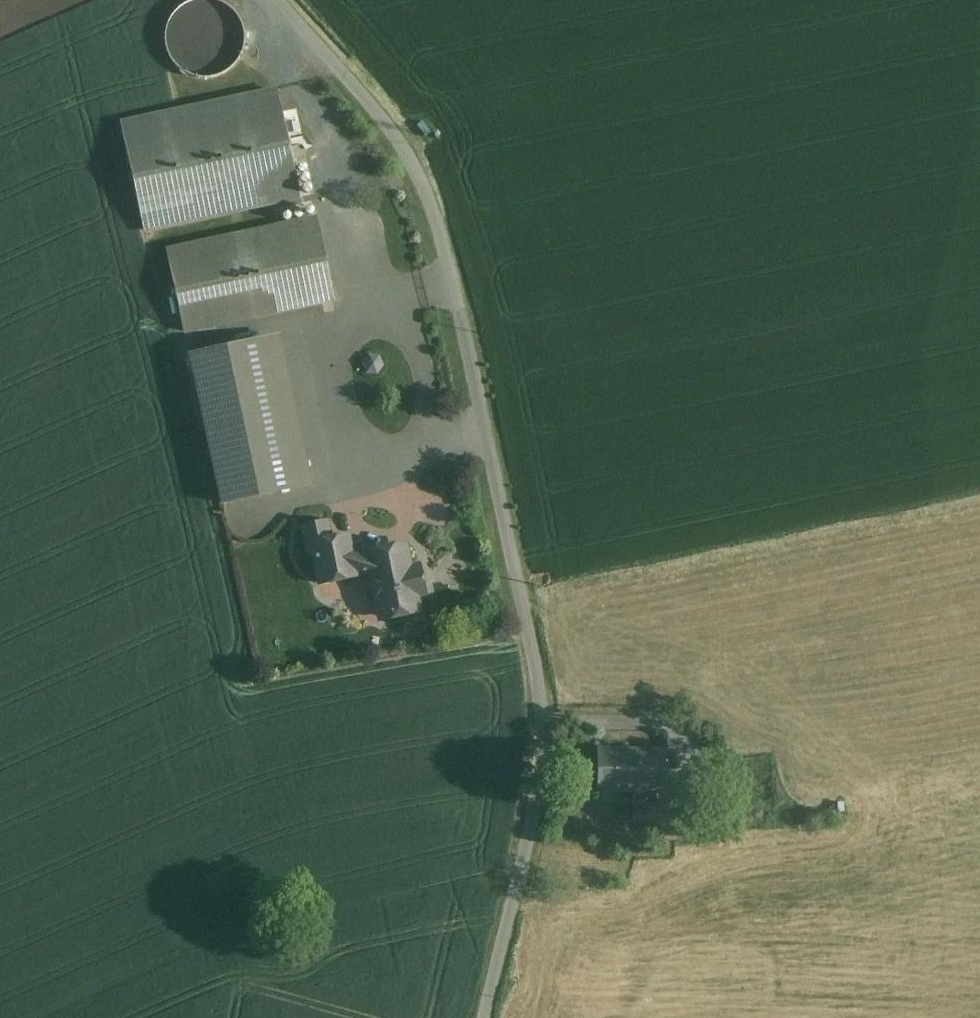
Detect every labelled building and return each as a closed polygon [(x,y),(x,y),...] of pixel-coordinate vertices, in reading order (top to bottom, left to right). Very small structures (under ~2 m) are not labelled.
[(165,41),(166,47),(168,54),(171,60),(175,65),(180,70),(186,73),(192,76),(199,78),(206,78),(212,77),(219,76),(225,73),(231,69),(235,64),(239,58),(242,52),(244,46),(245,39),(244,32),(243,26),(240,20),(237,14),(232,9),(227,5),(221,1),(216,0),(193,0),(188,2),(182,5),(177,10),(172,15),(169,21),(167,27),(165,34),(165,41)] [(145,231),(299,199),(277,91),(123,124),(145,231)] [(316,219),(168,251),(186,333),(334,300),(316,219)] [(279,336),(190,356),(222,504),(312,485),(279,336)] [(308,551),(313,550),(311,544),(331,540),(327,522),(303,527),(308,551)] [(331,540),(311,544),(313,550),(320,584),(357,576),(356,572),(352,556),(348,536),(331,540)] [(405,548),(366,557),(367,558),(370,575),(381,620),(419,612),(416,596),(424,594),(418,566),(410,568),(405,548)] [(355,555),(352,556),(356,572),(358,572),(368,575),(370,575),(367,558),(365,559),(355,555)] [(664,751),(598,750),(598,792),(632,792),(644,792),(664,792),(664,751)] [(632,792),(633,805),(645,805),(644,792),(632,792)] [(645,805),(633,805),(632,828),(724,830),(725,806),(645,805)]
